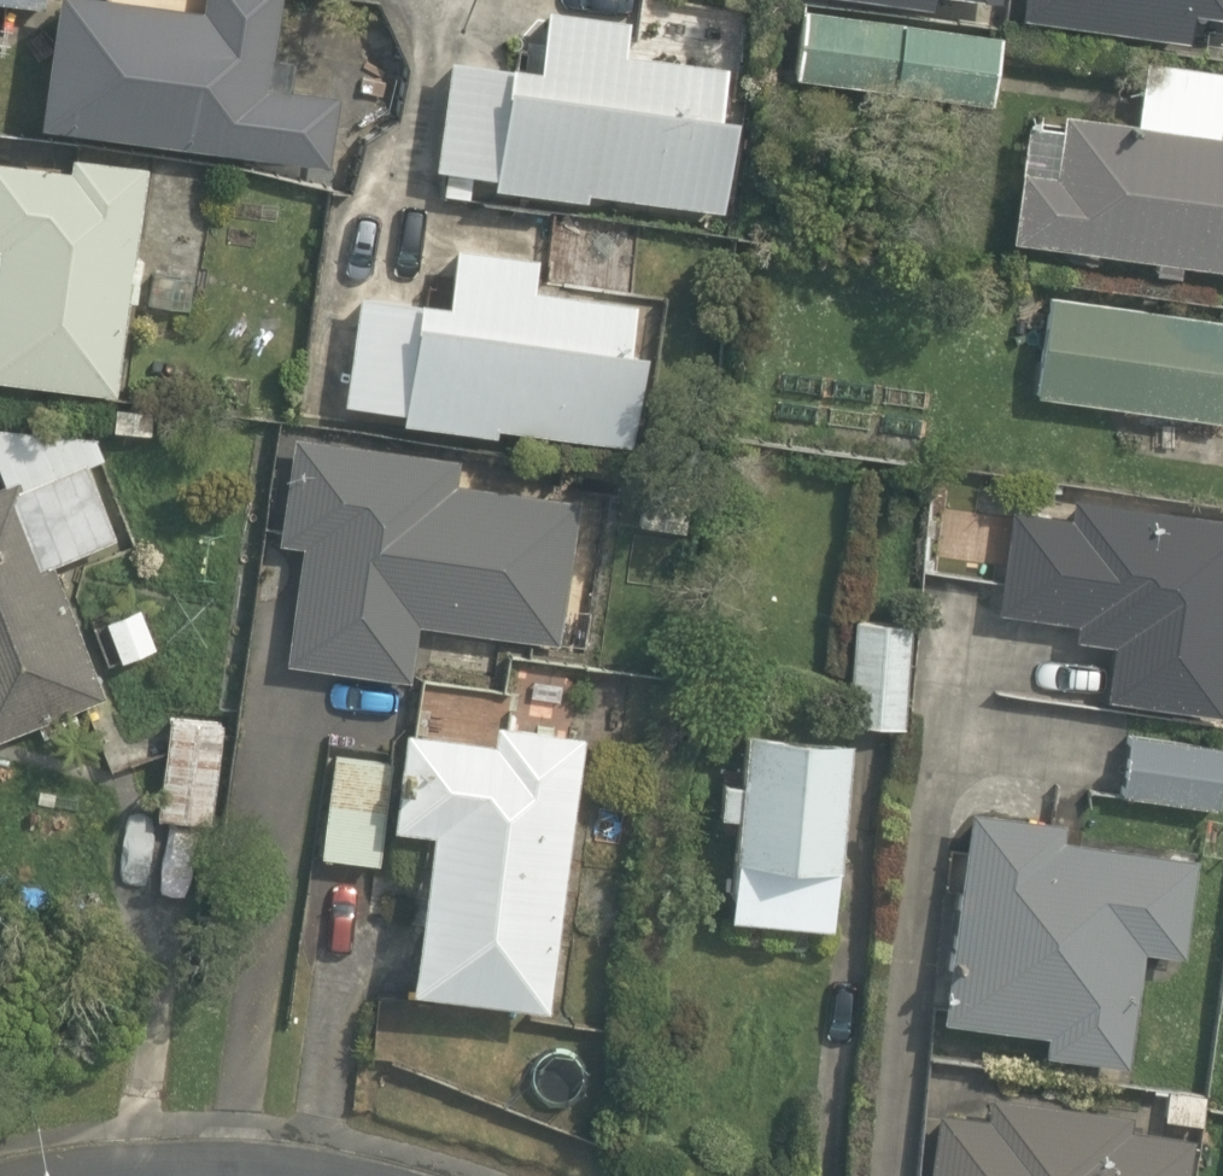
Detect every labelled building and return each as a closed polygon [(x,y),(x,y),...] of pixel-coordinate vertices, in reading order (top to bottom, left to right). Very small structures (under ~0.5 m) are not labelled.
[(43,121),(329,164),(340,95),(293,89),(298,58),(276,55),(284,0),(205,0),(204,7),(200,7),(201,0),(158,0),(158,2),(148,0),(61,0),(43,121)] [(1222,14),(1222,0),(1023,0),(1021,18),(1191,41),(1196,10),(1222,14)] [(629,51),(634,18),(549,6),(540,65),(513,62),(513,65),(453,57),(437,168),(497,176),(496,186),(588,198),(589,189),(726,208),(738,116),(724,114),(731,65),(629,51)] [(1005,33),(805,8),(796,80),(996,105),(1005,33)] [(1147,58),(1138,120),(1068,110),(1066,127),(1028,122),(1011,241),(1222,270),(1222,68),(1147,58)] [(73,151),(71,165),(0,155),(0,378),(117,395),(150,162),(73,151)] [(421,298),(420,304),(361,295),(346,403),(406,411),(404,421),(497,434),(498,425),(635,444),(647,354),(632,351),(639,301),(538,287),(542,258),(457,246),(450,302),(421,298)] [(1053,294),(1039,395),(1222,421),(1222,317),(1053,294)] [(304,545),(287,663),(411,681),(420,625),(560,646),(582,500),(458,482),(462,458),(295,434),(279,541),(304,545)] [(0,487),(0,741),(51,722),(52,716),(101,698),(50,562),(116,537),(88,462),(15,489),(13,482),(0,487)] [(1222,714),(1222,516),(1076,494),(1072,515),(1013,507),(998,612),(1077,623),(1075,639),(1115,644),(1107,698),(1222,714)] [(906,726),(914,622),(856,618),(848,721),(906,726)] [(226,724),(170,717),(157,817),(213,824),(226,724)] [(435,831),(412,987),(552,1007),(587,735),(500,723),(497,742),(408,728),(395,825),(435,831)] [(730,917),(836,928),(855,739),(748,729),(743,780),(724,778),(721,813),(740,815),(730,917)] [(1130,732),(1122,793),(1218,808),(1222,778),(1222,746),(1130,732)] [(322,855),(381,863),(394,762),(336,754),(322,855)] [(1068,819),(972,806),(943,1017),(1049,1032),(1046,1051),(1128,1062),(1143,948),(1186,953),(1200,854),(1066,836),(1068,819)] [(941,1110),(931,1175),(1191,1175),(1196,1137),(1133,1128),(1135,1113),(994,1093),(990,1117),(941,1110)]
